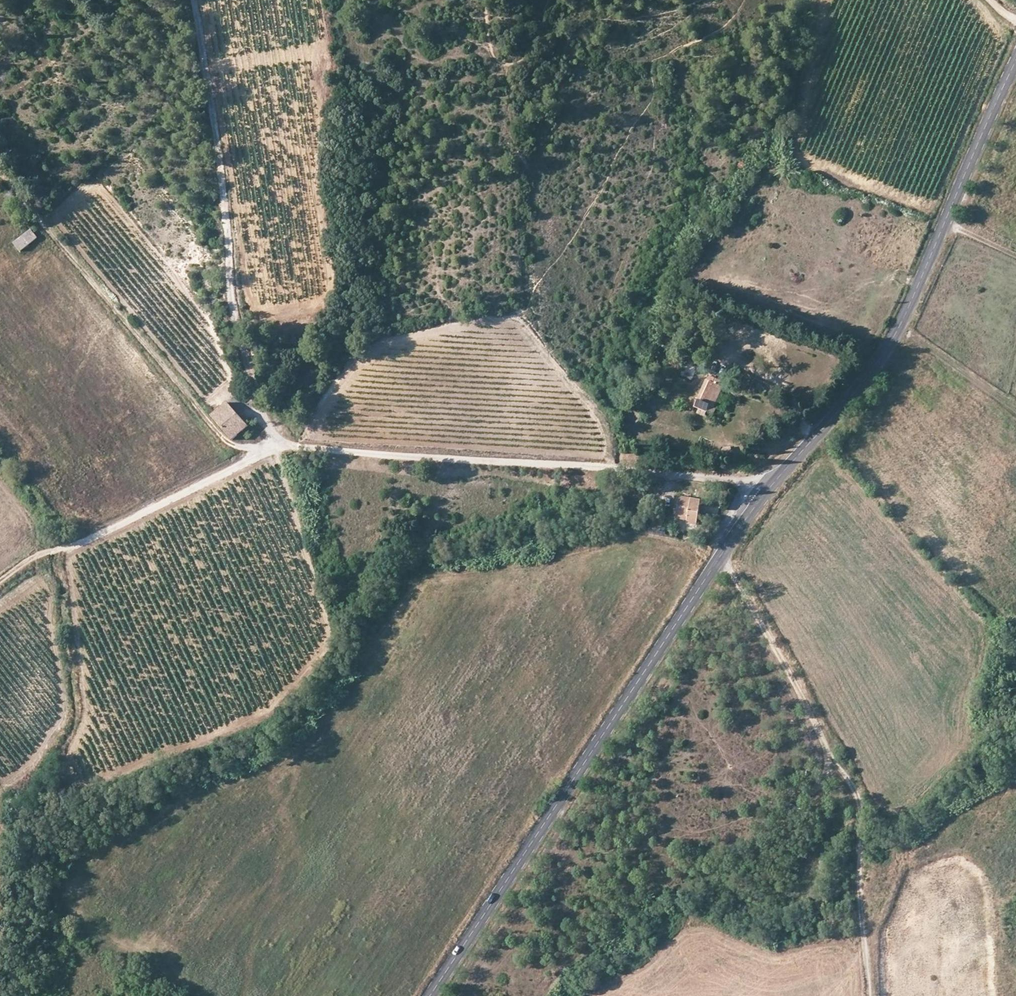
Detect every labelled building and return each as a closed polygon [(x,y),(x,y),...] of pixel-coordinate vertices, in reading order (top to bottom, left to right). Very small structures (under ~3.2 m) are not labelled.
[(32,229),(14,243),(21,251),(39,238),(32,229)] [(717,386),(706,381),(694,407),(705,413),(717,386)] [(228,404),(213,418),(235,442),(250,428),(228,404)] [(700,500),(679,496),(675,518),(697,521),(700,500)]
